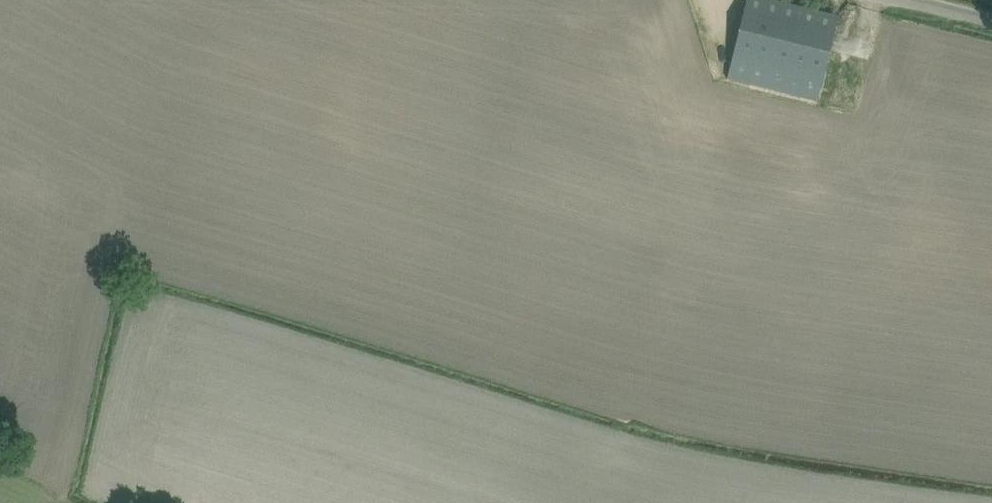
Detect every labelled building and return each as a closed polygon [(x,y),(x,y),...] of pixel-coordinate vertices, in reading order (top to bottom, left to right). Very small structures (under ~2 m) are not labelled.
[(834,35),(839,15),(777,0),(747,0),(728,77),(818,100),(834,35)]
